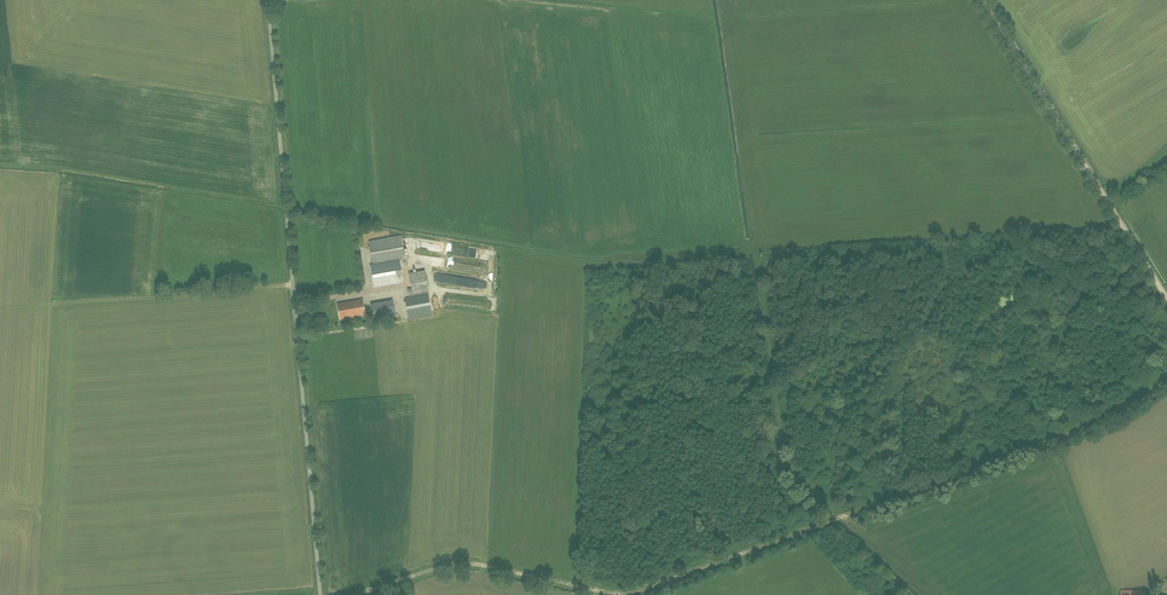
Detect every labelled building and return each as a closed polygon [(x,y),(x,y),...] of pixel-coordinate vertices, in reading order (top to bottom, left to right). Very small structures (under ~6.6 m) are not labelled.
[(399,284),(399,283),(397,274),(402,273),(400,261),(405,260),(401,235),(368,241),(373,265),(370,265),(374,288),(399,284)] [(408,289),(409,296),(429,292),(425,271),(409,274),(412,289),(408,289)] [(405,299),(408,315),(409,318),(432,314),(431,311),(428,294),(405,299)] [(347,302),(338,304),(340,319),(365,315),(363,300),(349,302),(347,303),(347,302)] [(371,319),(394,316),(392,300),(369,303),(371,319)]
